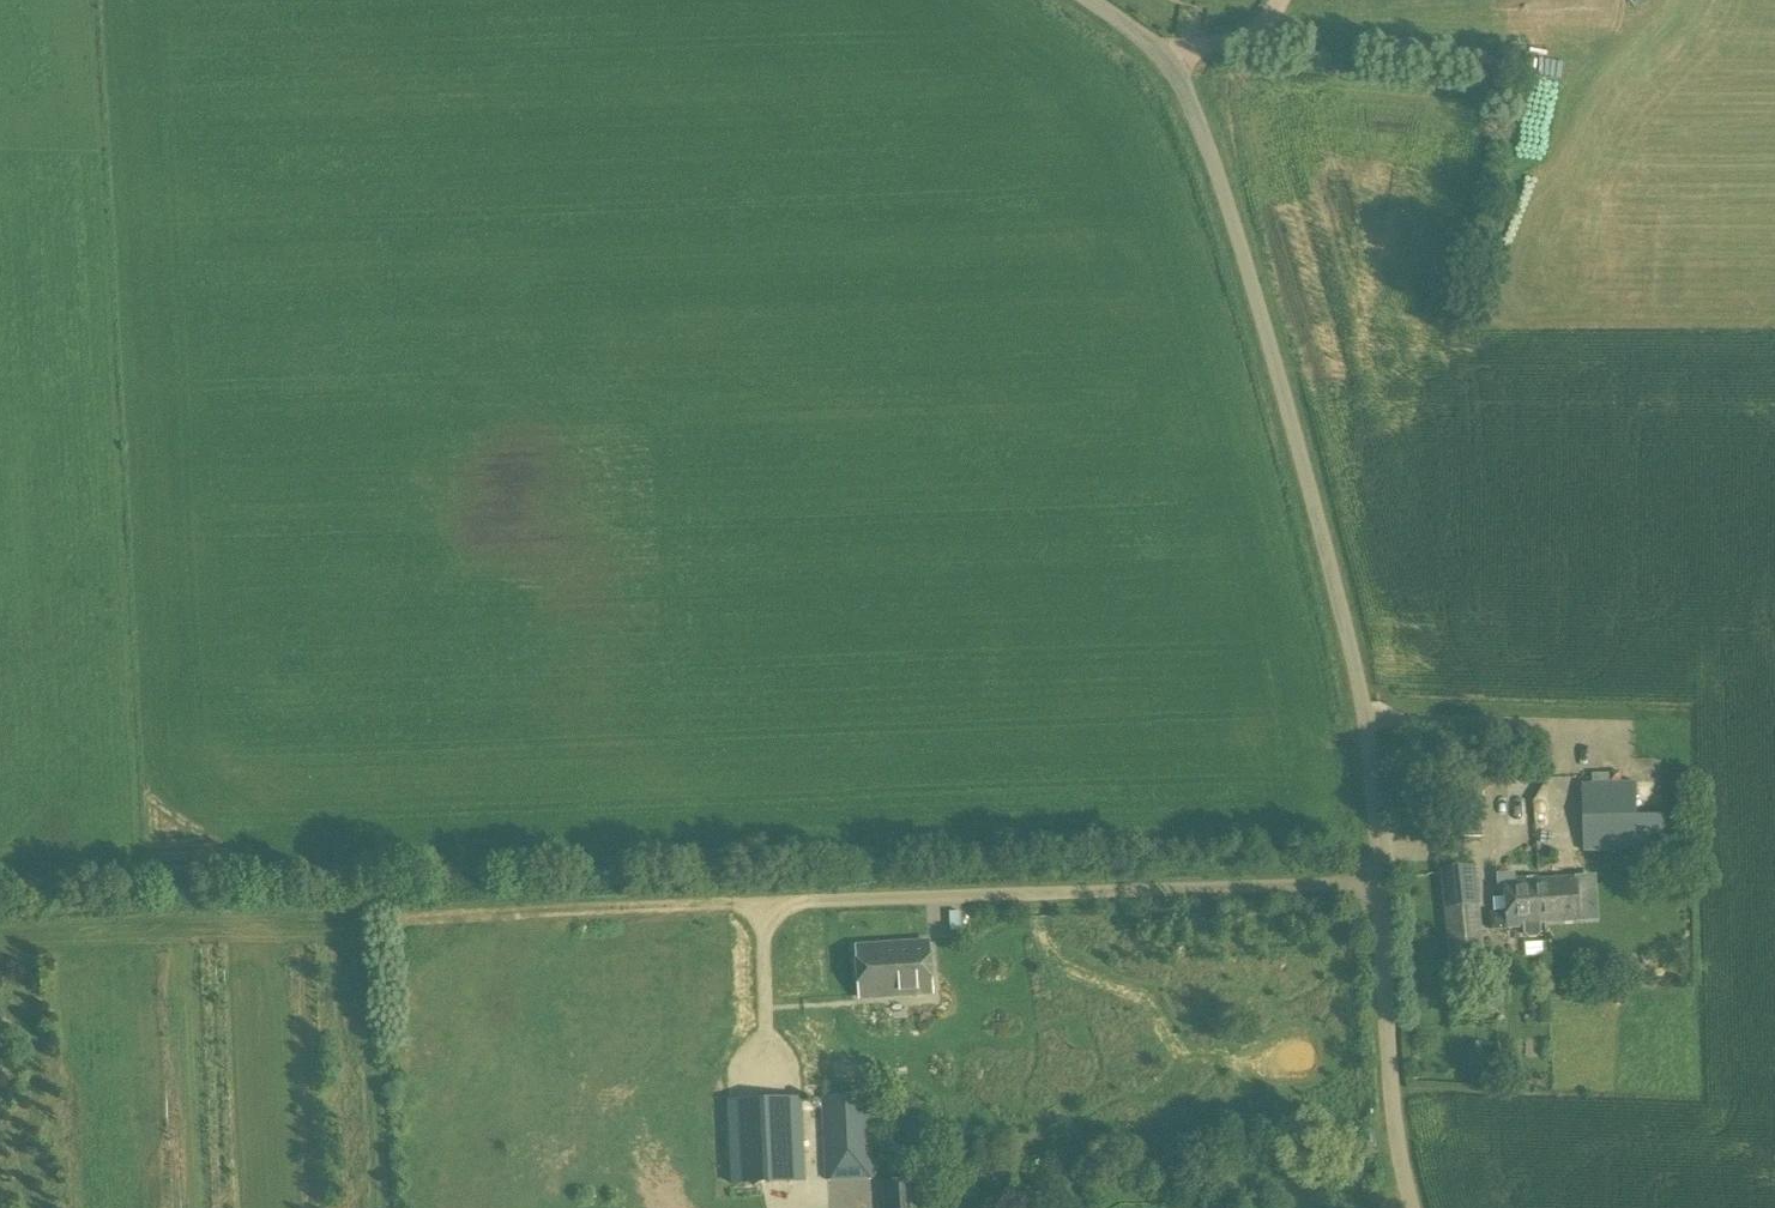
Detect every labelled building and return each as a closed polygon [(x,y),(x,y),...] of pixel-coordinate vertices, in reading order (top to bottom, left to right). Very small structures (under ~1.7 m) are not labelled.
[(1610,772),(1610,781),(1620,781),(1620,771),(1610,772)] [(1635,782),(1581,783),(1583,851),(1637,850),(1637,845),(1656,844),(1656,835),(1655,815),(1636,816),(1635,782)] [(1482,837),(1482,789),(1449,789),(1449,836),(1482,837)] [(1514,873),(1499,874),(1500,894),(1505,894),(1506,911),(1507,927),(1523,926),(1523,934),(1528,938),(1537,938),(1541,933),(1541,925),(1541,924),(1599,921),(1596,875),(1538,879),(1536,840),(1513,842),(1514,864),(1524,863),(1524,877),(1514,878),(1514,873)] [(1450,955),(1484,952),(1475,866),(1441,869),(1450,955)] [(859,1001),(934,996),(930,941),(856,945),(859,1001)] [(869,1095),(821,1097),(824,1150),(872,1147),(869,1095)] [(803,1098),(727,1101),(732,1186),(807,1182),(803,1098)] [(1000,1143),(987,1152),(997,1165),(1009,1157),(1000,1143)] [(872,1162),(839,1162),(839,1182),(836,1182),(835,1207),(872,1207),(872,1162)] [(913,1182),(884,1184),(886,1207),(915,1207),(913,1182)]
